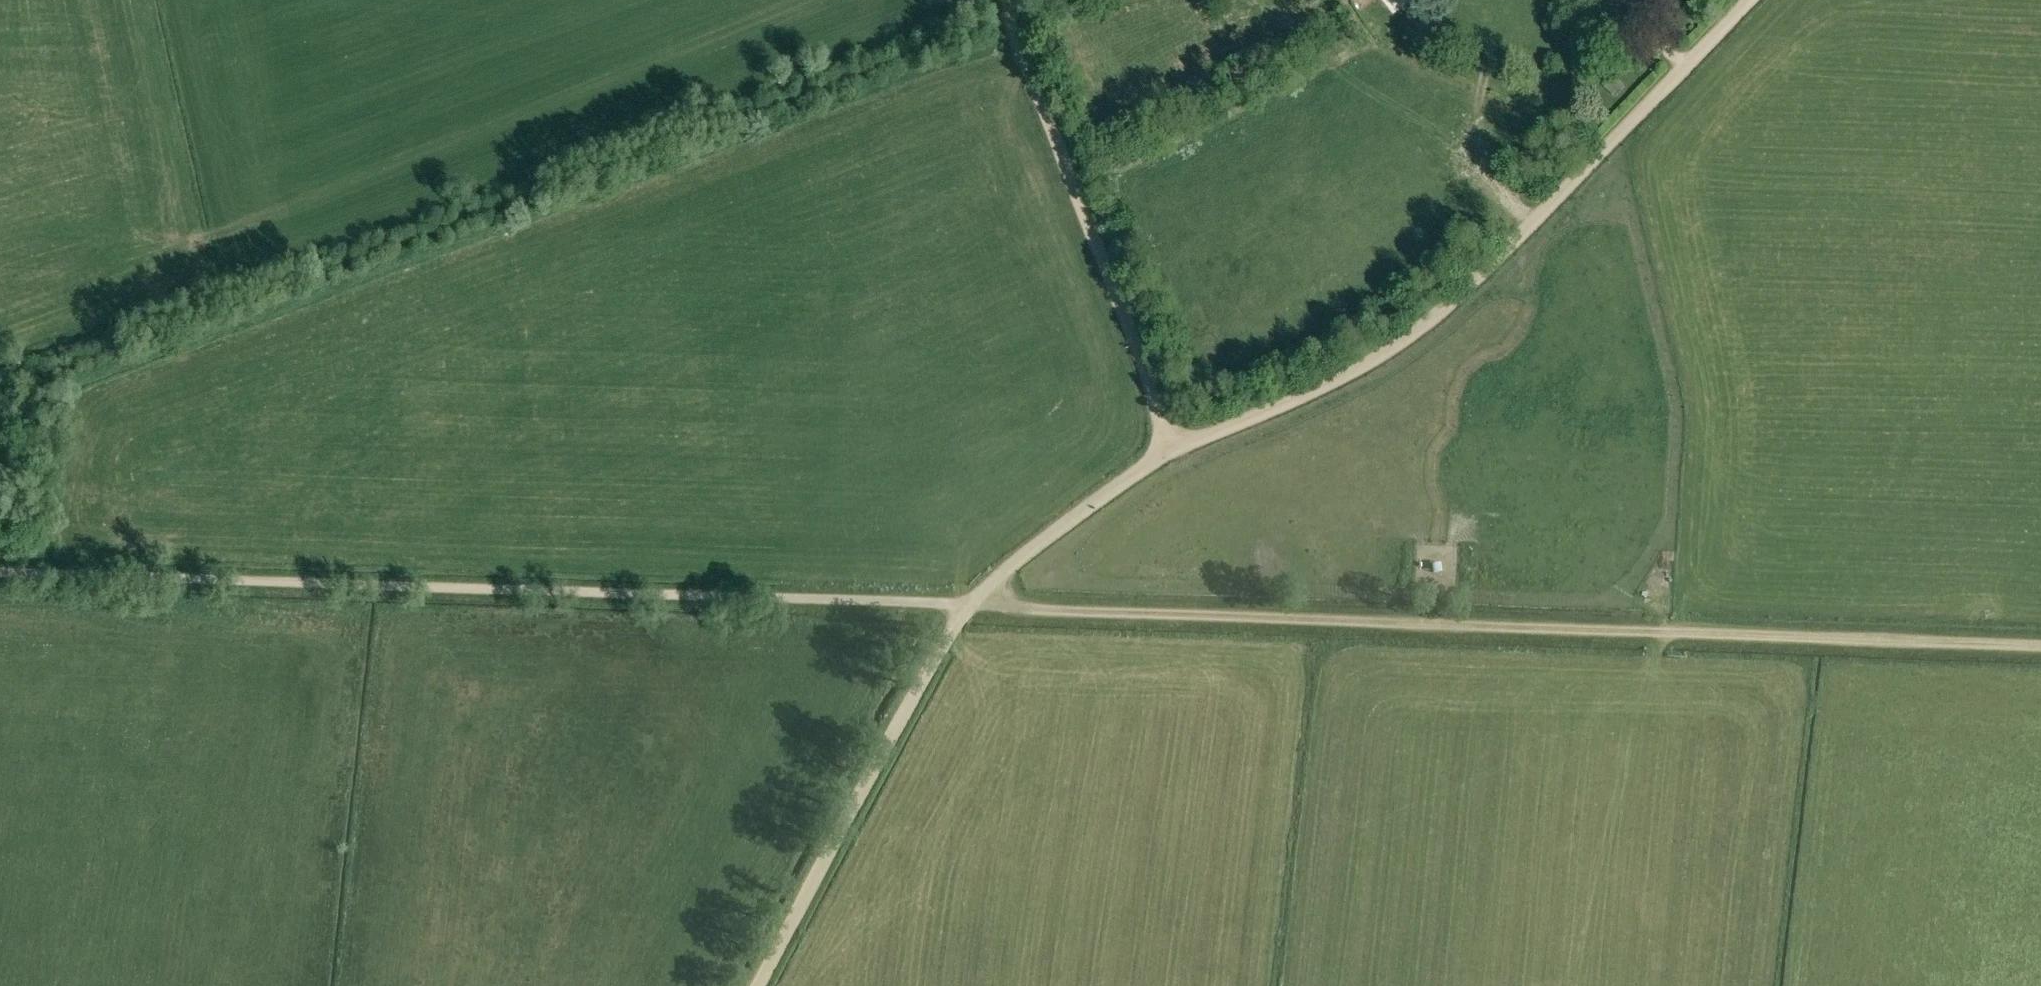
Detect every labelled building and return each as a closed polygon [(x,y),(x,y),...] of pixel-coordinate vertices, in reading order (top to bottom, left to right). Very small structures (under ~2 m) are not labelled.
[(1628,84),(1618,75),(1607,86),(1618,96),(1628,84)]
